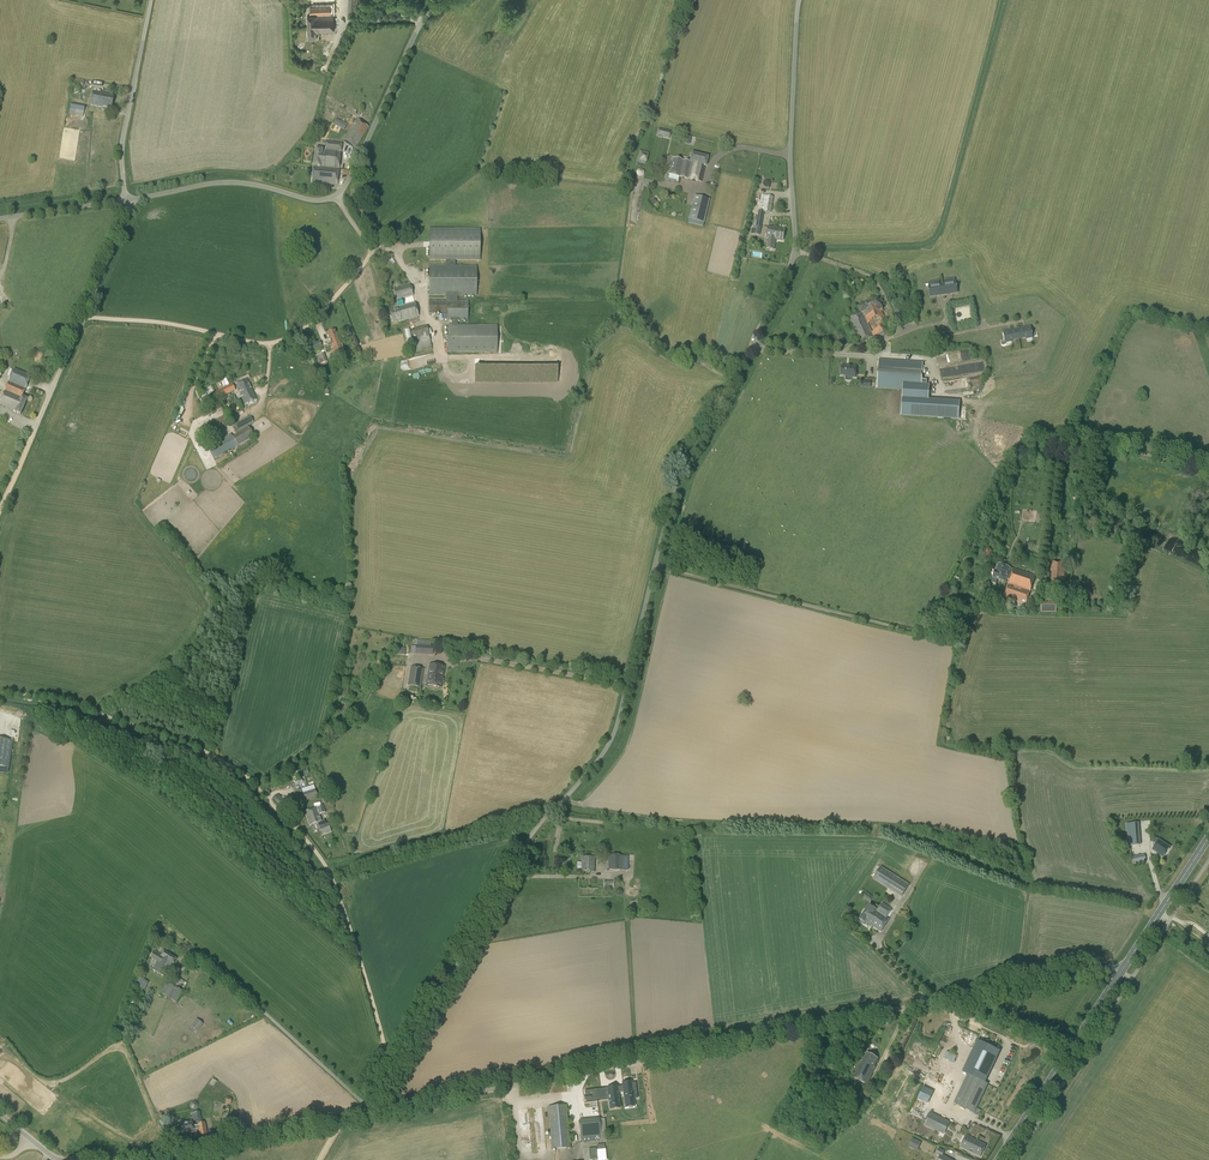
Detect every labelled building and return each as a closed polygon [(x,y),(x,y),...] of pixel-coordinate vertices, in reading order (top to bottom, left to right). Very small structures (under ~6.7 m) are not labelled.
[(307,35),(307,39),(316,39),(315,33),(334,33),(333,12),(333,3),(309,4),(310,15),(306,16),(306,35),(307,35)] [(83,87),(84,80),(73,79),(72,85),(83,87)] [(112,108),(114,96),(106,95),(106,94),(93,91),(91,105),(103,108),(103,106),(112,108)] [(342,106),(349,110),(352,105),(345,100),(342,106)] [(84,116),(85,106),(71,104),(70,115),(75,116),(75,115),(84,116)] [(345,130),(347,124),(337,119),(334,124),(345,130)] [(355,147),(369,128),(357,119),(343,139),(355,147)] [(659,129),(657,135),(669,138),(670,134),(671,132),(659,129)] [(314,167),(339,170),(342,143),(327,142),(326,151),(324,151),(324,152),(323,152),(323,150),(316,149),(314,167)] [(645,165),(649,153),(640,150),(636,162),(645,165)] [(692,153),(690,162),(673,158),(669,175),(701,182),(704,169),(705,165),(706,166),(708,157),(692,153)] [(337,185),(339,170),(314,167),(314,168),(312,182),(337,185)] [(771,212),(774,197),(762,195),(755,229),(761,230),(764,211),(771,212)] [(704,223),(709,199),(694,196),(689,219),(704,223)] [(783,241),(785,230),(769,227),(766,241),(769,242),(767,249),(774,250),(775,240),(783,241)] [(480,260),(480,229),(429,229),(429,260),(446,260),(446,266),(429,266),(429,295),(446,295),(446,301),(429,301),(429,313),(448,313),(448,314),(448,320),(452,320),(452,325),(448,325),(448,352),(497,353),(497,326),(458,325),(458,320),(468,320),(468,301),(457,301),(457,295),(477,295),(477,266),(455,266),(455,260),(480,260)] [(939,281),(928,283),(929,286),(928,286),(930,297),(958,293),(956,282),(955,282),(955,279),(944,280),(944,283),(940,284),(939,281)] [(399,307),(415,303),(411,285),(395,289),(397,300),(398,300),(399,307)] [(860,343),(890,330),(882,310),(883,310),(878,299),(859,307),(861,313),(850,318),(860,343)] [(896,315),(904,312),(899,302),(892,305),(896,315)] [(415,303),(399,307),(398,308),(390,310),(393,323),(419,316),(415,303)] [(416,353),(432,349),(427,326),(410,330),(416,353)] [(1026,339),(1033,338),(1031,326),(1003,331),(1005,343),(1012,342),(1012,341),(1026,338),(1026,339)] [(335,330),(328,333),(334,348),(332,349),(335,357),(343,354),(345,357),(347,356),(345,353),(346,353),(342,344),(341,345),(335,330)] [(311,351),(322,347),(320,341),(308,346),(311,351)] [(319,365),(327,362),(324,353),(316,356),(319,365)] [(433,353),(401,360),(403,371),(435,364),(433,353)] [(921,391),(923,362),(879,359),(877,388),(921,391)] [(856,378),(857,367),(849,366),(849,367),(842,367),(841,376),(846,376),(846,377),(856,378)] [(28,399),(23,397),(32,376),(15,369),(0,404),(15,411),(15,412),(21,415),(28,399)] [(979,377),(942,383),(944,391),(980,385),(979,377)] [(257,400),(248,379),(236,384),(239,391),(238,392),(239,394),(240,393),(246,405),(257,400)] [(218,398),(235,390),(232,384),(201,399),(203,404),(217,397),(218,398)] [(938,418),(939,399),(902,397),(901,416),(938,418)] [(220,407),(197,419),(198,422),(219,412),(222,410),(220,407)] [(203,438),(229,425),(225,416),(199,429),(203,438)] [(235,432),(253,423),(251,417),(233,427),(235,432)] [(237,445),(253,436),(248,428),(233,436),(232,433),(208,446),(215,458),(237,446),(237,445)] [(1064,582),(1065,562),(1050,562),(1049,581),(1064,582)] [(1015,570),(999,565),(997,572),(994,571),(992,578),(993,578),(991,583),(996,584),(998,579),(1005,582),(1007,579),(1011,580),(1005,597),(1026,605),(1036,576),(1015,569),(1015,570)] [(416,655),(419,655),(420,646),(430,646),(430,641),(416,640),(416,655)] [(445,667),(430,664),(426,685),(441,687),(445,667)] [(420,687),(423,669),(411,667),(408,685),(420,687)] [(14,740),(0,738),(0,786),(6,787),(14,740)] [(306,800),(317,796),(315,790),(303,793),(306,800)] [(289,811),(291,809),(284,803),(286,801),(278,795),(274,799),(289,811)] [(322,821),(320,814),(326,812),(324,806),(306,812),(310,826),(318,823),(320,827),(320,828),(322,835),(331,831),(329,824),(326,825),(325,820),(322,821)] [(1128,846),(1141,845),(1139,823),(1126,824),(1128,846)] [(1163,858),(1170,847),(1159,840),(1153,850),(1163,858)] [(609,855),(608,870),(621,871),(622,856),(609,855)] [(1134,863),(1146,861),(1145,855),(1133,857),(1134,863)] [(594,872),(595,858),(582,857),(582,872),(594,872)] [(902,897),(909,885),(881,867),(873,879),(902,897)] [(891,910),(881,904),(878,909),(876,908),(870,904),(860,920),(861,920),(859,922),(863,924),(864,922),(865,923),(866,922),(871,926),(872,925),(880,930),(888,918),(887,917),(891,910)] [(177,958),(164,951),(162,956),(154,951),(151,957),(158,961),(153,970),(165,976),(169,969),(170,970),(177,958)] [(138,976),(134,984),(144,989),(148,981),(138,976)] [(168,998),(175,987),(167,982),(160,993),(168,998)] [(176,1003),(183,991),(175,987),(169,998),(176,1003)] [(197,1032),(203,1024),(197,1019),(191,1026),(197,1032)] [(960,1094),(956,1104),(974,1113),(988,1084),(985,1083),(1000,1051),(977,1040),(962,1071),(970,1075),(969,1075),(979,1080),(970,1099),(960,1094)] [(943,1058),(954,1063),(957,1056),(946,1051),(943,1058)] [(874,1067),(878,1059),(867,1054),(863,1062),(862,1061),(854,1077),(867,1084),(875,1067),(874,1067)] [(837,1089),(843,1077),(838,1074),(832,1086),(837,1089)] [(622,1083),(625,1104),(634,1103),(633,1092),(636,1091),(635,1088),(636,1088),(636,1082),(632,1083),(631,1082),(622,1083)] [(586,1102),(603,1100),(602,1096),(608,1096),(610,1106),(619,1105),(617,1087),(608,1088),(608,1093),(602,1094),(601,1089),(585,1091),(586,1102)] [(849,1104),(853,1096),(842,1090),(838,1098),(849,1104)] [(605,1102),(588,1103),(589,1113),(605,1112),(605,1102)] [(552,1150),(570,1148),(567,1106),(549,1107),(552,1150)] [(200,1120),(200,1111),(192,1112),(192,1120),(200,1120)] [(940,1120),(937,1125),(946,1129),(948,1124),(940,1120)] [(193,1126),(192,1121),(180,1123),(182,1134),(194,1132),(194,1131),(200,1130),(201,1135),(208,1134),(205,1122),(198,1123),(198,1125),(193,1126)] [(981,1157),(987,1145),(967,1135),(961,1147),(981,1157)] [(917,1151),(921,1143),(912,1138),(908,1147),(917,1151)] [(943,1156),(945,1152),(939,1149),(936,1155),(941,1157),(939,1159),(951,1159),(943,1156)]
